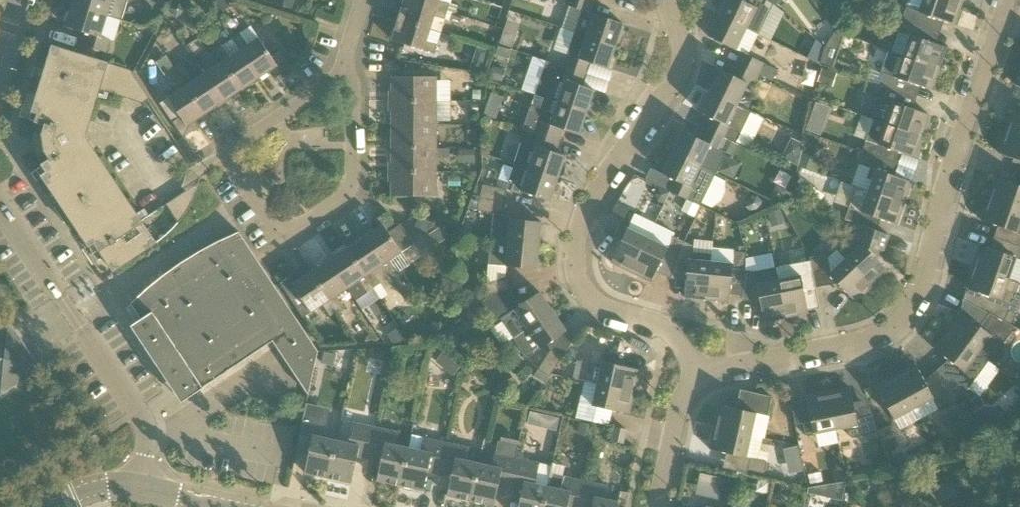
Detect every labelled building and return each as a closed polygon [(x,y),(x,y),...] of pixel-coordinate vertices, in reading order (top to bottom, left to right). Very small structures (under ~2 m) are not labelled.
[(73,5),(108,16),(122,20),(128,0),(75,0),(73,5)] [(230,0),(220,0),(217,2),(223,12),(233,6),(230,0)] [(448,12),(412,0),(405,0),(399,19),(431,29),(435,16),(446,20),(448,12)] [(440,0),(412,0),(448,12),(451,4),(440,0)] [(587,37),(616,46),(623,24),(589,12),(593,0),(592,0),(568,0),(566,5),(569,6),(562,28),(575,32),(587,37)] [(758,34),(771,4),(772,3),(768,0),(727,0),(719,16),(746,28),(758,34)] [(962,3),(953,0),(923,0),(919,12),(915,10),(907,8),(903,19),(928,28),(932,17),(954,25),(962,3)] [(170,7),(176,17),(186,11),(179,1),(170,7)] [(101,37),(108,16),(73,5),(66,26),(87,32),(83,45),(106,52),(110,40),(101,37)] [(903,19),(903,20),(886,15),(884,22),(900,27),(899,31),(901,31),(898,39),(908,43),(903,56),(939,69),(946,47),(924,40),(928,28),(903,19)] [(709,37),(735,49),(746,28),(719,16),(709,37)] [(427,42),(431,29),(399,19),(393,40),(435,53),(438,45),(427,42)] [(501,41),(512,45),(516,33),(505,29),(501,41)] [(616,46),(587,37),(575,32),(568,55),(564,67),(588,75),(592,63),(608,69),(616,46)] [(291,67),(290,66),(280,51),(272,56),(260,38),(248,45),(241,33),(233,38),(260,78),(271,70),(276,77),(291,67)] [(242,90),(260,78),(233,38),(241,50),(231,57),(223,45),(215,50),(242,90)] [(114,271),(157,243),(141,220),(136,223),(81,140),(80,136),(94,88),(143,103),(150,98),(131,70),(60,48),(58,57),(51,55),(34,112),(40,113),(37,122),(46,125),(43,135),(45,151),(51,160),(44,165),(49,173),(43,176),(90,246),(95,243),(114,271)] [(224,102),(242,90),(215,50),(209,54),(217,66),(206,74),(224,102)] [(932,90),(939,69),(903,56),(889,51),(881,73),(883,73),(880,84),(888,87),(905,93),(909,82),(932,90)] [(742,52),(736,63),(759,74),(758,76),(771,83),(777,70),(764,63),(748,55),(742,52)] [(167,78),(169,76),(171,80),(173,79),(180,74),(176,69),(174,65),(167,55),(159,61),(157,62),(167,78)] [(588,75),(564,67),(547,61),(535,95),(545,98),(587,112),(595,90),(584,86),(588,75)] [(753,86),(758,76),(759,74),(736,63),(731,74),(721,69),(710,91),(738,104),(748,83),(753,86)] [(829,84),(833,71),(823,68),(818,81),(829,84)] [(195,81),(187,69),(180,74),(180,75),(206,113),(224,102),(206,74),(195,81)] [(194,121),(206,113),(180,75),(180,74),(173,79),(181,91),(169,98),(181,117),(174,122),(184,138),(199,128),(194,121)] [(392,101),(437,101),(437,88),(446,88),(446,77),(392,77),(392,101)] [(870,117),(922,136),(929,115),(901,105),(905,93),(888,87),(880,84),(868,80),(863,92),(877,97),(870,117)] [(752,111),(738,104),(710,91),(700,112),(710,117),(705,128),(727,139),(736,143),(752,111)] [(579,135),(587,112),(545,98),(542,108),(532,105),(524,129),(559,141),(563,129),(579,135)] [(437,125),(437,101),(392,101),(392,125),(437,125)] [(811,130),(824,132),(829,103),(815,101),(811,130)] [(500,108),(487,104),(484,113),(497,117),(500,108)] [(1014,110),(1006,131),(1019,136),(1019,112),(1014,110)] [(922,136),(870,117),(869,118),(862,116),(854,136),(867,141),(863,152),(889,161),(892,150),(914,157),(922,136)] [(437,148),(437,125),(392,125),(392,148),(437,148)] [(721,150),(727,139),(705,128),(699,139),(684,131),(673,152),(700,166),(716,173),(726,152),(721,150)] [(522,142),(515,164),(530,169),(530,167),(559,177),(560,175),(563,176),(567,165),(563,163),(566,156),(555,152),(559,141),(524,129),(520,141),(522,142)] [(1006,131),(998,153),(1019,160),(1019,136),(1006,131)] [(798,162),(805,142),(790,138),(784,158),(798,162)] [(437,172),(437,148),(392,148),(392,172),(437,172)] [(701,205),(716,173),(700,166),(673,152),(663,174),(673,179),(668,190),(690,200),(701,205)] [(852,186),(856,187),(856,186),(905,203),(912,182),(890,174),(894,163),(888,161),(889,161),(863,152),(859,164),(852,186)] [(559,177),(530,167),(530,169),(515,164),(509,182),(514,184),(511,192),(522,195),(523,192),(551,201),(559,177)] [(437,196),(437,172),(392,172),(392,196),(437,196)] [(989,198),(1019,209),(1019,186),(1019,185),(996,177),(989,198)] [(480,198),(505,203),(508,190),(483,185),(480,197),(480,198)] [(845,219),(857,224),(858,223),(872,228),(876,217),(897,225),(905,203),(856,186),(856,187),(850,207),(845,219)] [(190,207),(193,201),(187,191),(167,204),(179,223),(182,219),(186,214),(190,207)] [(472,195),(468,208),(478,209),(480,198),(480,197),(473,195),(472,195)] [(478,209),(478,211),(502,215),(505,203),(480,198),(478,209)] [(1019,222),(1019,209),(989,198),(981,220),(1003,227),(999,239),(1006,241),(1019,246),(1019,233),(1017,232),(1019,222)] [(780,210),(768,214),(772,227),(784,224),(780,210)] [(375,230),(365,236),(384,265),(392,276),(399,272),(391,260),(415,243),(402,224),(397,227),(387,212),(378,219),(377,218),(370,222),(375,230)] [(509,242),(539,245),(542,222),(511,219),(509,242)] [(857,224),(853,235),(864,243),(847,259),(872,286),(889,271),(877,258),(880,249),(884,250),(889,235),(872,229),(872,228),(858,223),(857,224)] [(632,272),(648,238),(620,225),(615,236),(622,240),(611,262),(632,272)] [(437,245),(448,238),(441,227),(430,235),(437,245)] [(131,304),(142,319),(131,326),(182,402),(192,395),(280,337),(311,384),(319,351),(265,270),(240,232),(220,241),(201,251),(182,262),(164,275),(147,289),(131,304)] [(373,272),(384,265),(365,236),(348,248),(374,288),(381,284),(373,272)] [(681,249),(685,242),(674,236),(670,244),(668,248),(648,238),(632,272),(652,282),(663,260),(675,265),(681,249)] [(509,242),(509,243),(491,241),(489,265),(537,269),(539,245),(509,242)] [(1006,241),(1002,253),(981,245),(973,266),(1009,279),(1016,257),(1019,259),(1019,246),(1006,241)] [(711,255),(693,253),(696,247),(685,242),(681,249),(675,265),(676,266),(674,270),(688,271),(685,297),(707,299),(711,262),(710,262),(711,255)] [(367,293),(374,288),(348,248),(329,260),(348,288),(359,281),(367,293)] [(746,259),(747,253),(735,251),(734,260),(733,264),(711,262),(707,299),(730,302),(732,278),(744,279),(746,259)] [(786,317),(777,268),(776,268),(772,253),(746,259),(744,279),(743,298),(749,298),(760,298),(764,321),(786,317)] [(847,259),(831,274),(827,254),(810,257),(811,262),(816,288),(838,283),(856,302),(872,286),(847,259)] [(337,296),(348,288),(329,260),(312,272),(338,312),(337,313),(343,320),(349,316),(344,308),(345,308),(337,296)] [(804,290),(816,288),(811,262),(777,268),(786,317),(809,313),(804,290)] [(1019,283),(1009,279),(973,266),(966,288),(990,296),(984,310),(990,313),(1011,325),(1017,314),(1016,313),(1018,308),(1011,304),(1019,283)] [(338,312),(312,272),(302,279),(297,271),(290,276),(291,277),(281,283),(303,317),(312,312),(312,313),(323,305),(331,317),(337,313),(338,312)] [(486,296),(510,289),(506,276),(482,283),(486,296)] [(510,289),(486,296),(489,308),(513,302),(510,289)] [(501,319),(515,338),(528,328),(553,311),(540,292),(501,319)] [(471,299),(459,308),(469,322),(481,313),(471,299)] [(966,300),(963,310),(979,316),(983,305),(966,300)] [(528,328),(515,338),(528,357),(542,348),(567,331),(553,311),(528,328)] [(961,312),(947,330),(978,353),(989,361),(992,361),(995,360),(997,358),(1000,355),(1001,353),(1002,350),(1002,347),(1002,344),(1013,325),(1011,325),(990,313),(980,326),(961,312)] [(1,393),(38,369),(9,323),(0,329),(0,391),(1,393)] [(964,371),(978,353),(947,330),(934,348),(953,363),(940,374),(953,389),(959,396),(969,388),(963,381),(962,382),(958,376),(964,371)] [(538,370),(550,377),(563,356),(552,349),(538,370)] [(598,384),(635,392),(640,370),(615,364),(617,356),(605,353),(598,384)] [(452,357),(444,368),(451,374),(460,364),(452,357)] [(940,374),(927,385),(916,364),(896,375),(914,408),(920,420),(938,410),(937,408),(948,402),(949,404),(959,396),(953,389),(940,374)] [(894,419),(914,408),(896,375),(876,386),(894,419)] [(635,392),(598,384),(585,381),(577,414),(586,416),(589,404),(593,406),(630,414),(635,392)] [(869,408),(856,413),(851,388),(828,392),(836,429),(846,427),(849,439),(867,434),(870,443),(881,438),(878,430),(869,408)] [(715,427),(751,435),(756,413),(768,416),(773,397),(748,391),(744,410),(720,405),(715,427)] [(806,435),(836,429),(828,392),(807,397),(811,421),(804,423),(806,435)] [(329,478),(337,440),(325,438),(327,425),(304,419),(304,420),(297,451),(309,454),(305,473),(329,478)] [(370,459),(377,427),(354,423),(349,443),(337,440),(329,478),(352,483),(358,456),(370,459)] [(878,430),(881,438),(893,434),(890,426),(878,430)] [(401,485),(409,448),(396,445),(399,432),(377,427),(370,459),(381,461),(377,480),(401,485)] [(623,443),(626,429),(616,427),(613,441),(623,443)] [(746,457),(751,435),(715,427),(710,449),(746,457)] [(517,458),(520,441),(500,436),(496,454),(494,453),(491,466),(479,463),(471,501),(495,506),(499,487),(510,489),(517,458)] [(440,474),(447,443),(424,438),(421,451),(409,448),(401,485),(424,490),(428,472),(440,474)] [(471,501),(479,463),(467,461),(469,448),(447,443),(440,474),(452,477),(448,495),(471,501)] [(798,446),(784,449),(786,459),(800,456),(798,446)] [(548,486),(536,484),(540,463),(517,458),(510,489),(522,492),(519,506),(543,506),(548,486)] [(765,461),(759,460),(751,458),(748,470),(756,472),(765,474),(767,462),(765,461)] [(543,506),(580,506),(586,481),(563,476),(560,489),(548,486),(543,506)] [(580,506),(618,506),(619,502),(606,499),(608,486),(586,481),(580,506)] [(941,485),(945,501),(957,497),(952,481),(941,485)]
